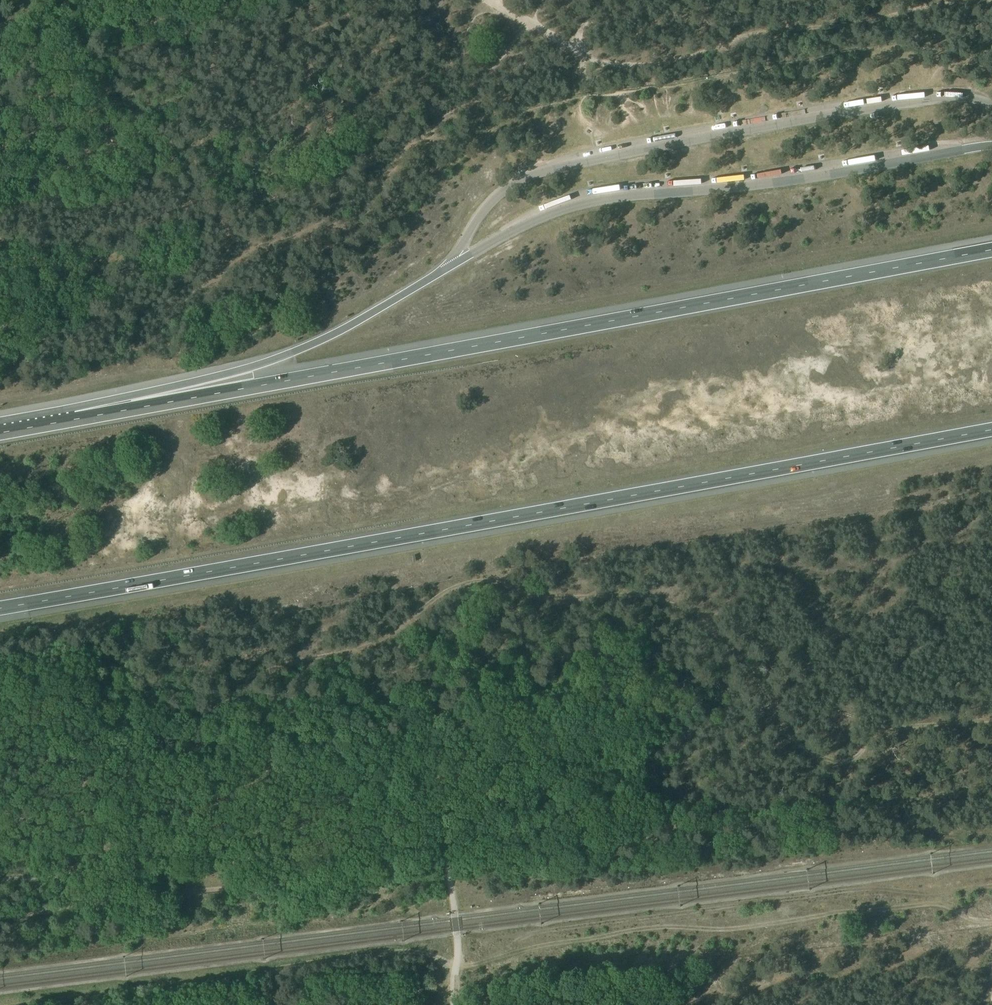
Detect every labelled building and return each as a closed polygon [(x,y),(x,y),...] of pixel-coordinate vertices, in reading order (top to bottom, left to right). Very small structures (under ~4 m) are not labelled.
[(547,202),(575,193),(573,187),(545,196),(547,202)]
